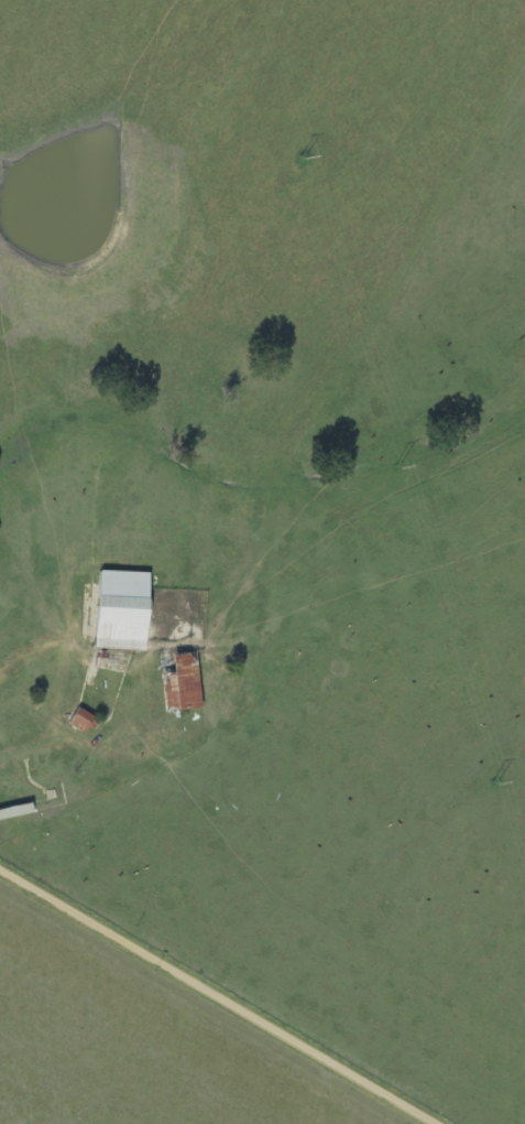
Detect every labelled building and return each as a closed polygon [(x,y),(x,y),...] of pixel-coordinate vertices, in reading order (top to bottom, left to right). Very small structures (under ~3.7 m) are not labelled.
[(21,816),(19,806),(0,811),(0,821),(21,816)]
